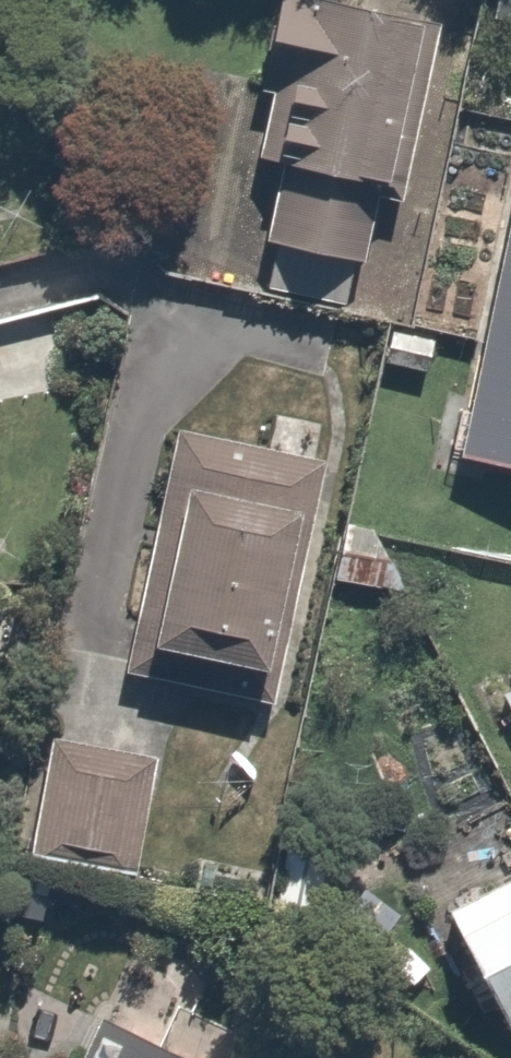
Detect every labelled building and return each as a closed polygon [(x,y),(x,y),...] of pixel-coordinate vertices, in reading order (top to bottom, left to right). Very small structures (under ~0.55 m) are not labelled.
[(333,0),(281,0),(257,95),(287,102),(254,236),(348,259),(367,182),(413,193),(453,30),(333,0)] [(459,469),(510,480),(510,224),(459,469)] [(279,685),(320,469),(162,438),(149,505),(184,512),(156,661),(279,685)] [(156,751),(57,735),(38,851),(137,867),(156,751)] [(446,917),(508,1038),(510,1037),(510,884),(446,917)] [(98,1018),(81,1057),(192,1057),(98,1018)]
